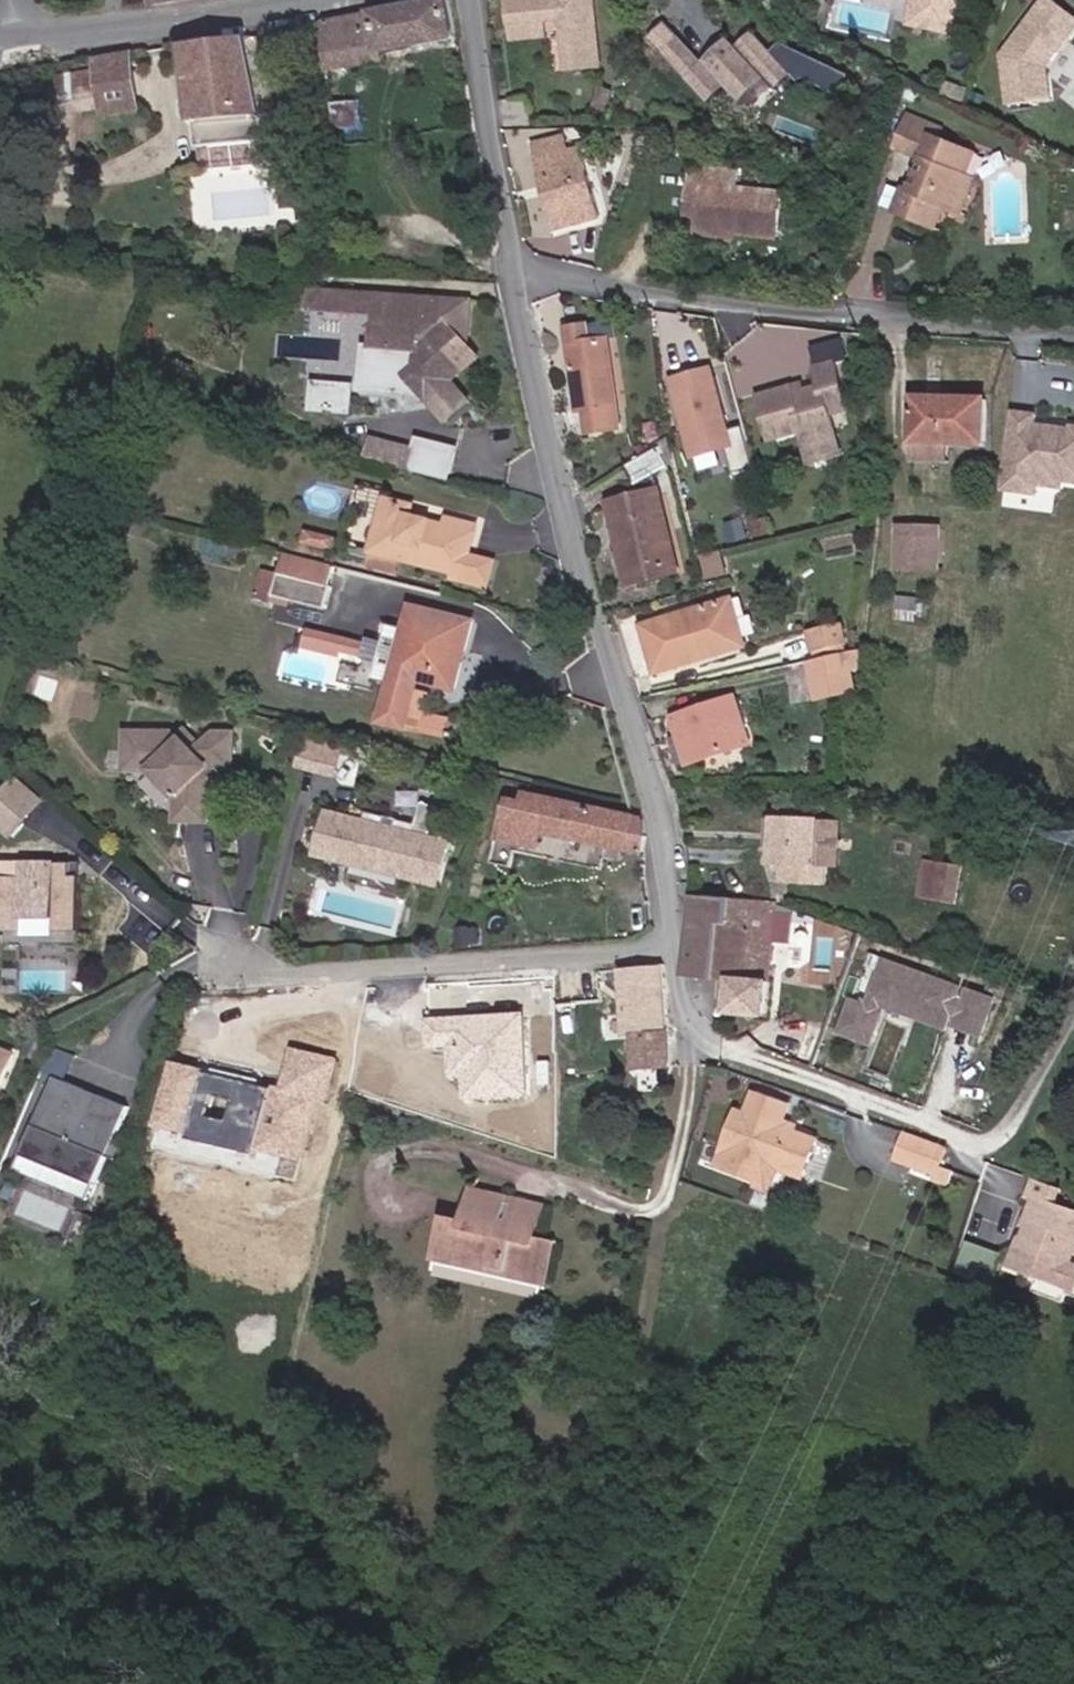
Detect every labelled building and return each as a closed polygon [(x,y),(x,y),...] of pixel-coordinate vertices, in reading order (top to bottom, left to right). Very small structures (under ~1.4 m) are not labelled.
[(450,0),(448,0),(325,22),(328,71),(386,61),(384,52),(457,39),(450,0)] [(594,0),(511,0),(513,24),(544,21),(564,19),(569,70),(601,67),(594,0)] [(962,0),(917,0),(912,24),(955,34),(962,0)] [(1073,37),(1073,14),(1056,0),(1049,0),(1005,57),(1011,106),(1053,101),(1049,69),(1073,37)] [(545,37),(544,21),(513,24),(514,40),(545,37)] [(779,89),(795,72),(755,34),(739,51),(731,42),(706,68),(680,43),(663,60),(711,106),(727,88),(745,104),(769,79),(779,89)] [(270,141),(249,37),(185,45),(193,99),(196,120),(199,147),(201,147),(268,141),(270,141)] [(139,109),(131,54),(99,60),(100,71),(73,76),(79,112),(104,108),(105,114),(139,109)] [(79,112),(73,76),(57,79),(63,115),(79,112)] [(779,89),(769,79),(745,104),(755,114),(779,89)] [(928,114),(933,102),(922,97),(917,109),(928,114)] [(196,120),(193,99),(184,101),(181,104),(183,118),(187,121),(196,120)] [(956,212),(969,178),(962,175),(971,152),(941,140),(933,136),(936,127),(910,116),(896,149),(923,161),(910,191),(905,189),(896,213),(933,228),(943,206),(948,208),(956,212)] [(941,140),(945,130),(936,127),(933,136),(941,140)] [(601,219),(583,150),(569,153),(565,138),(536,146),(546,187),(556,185),(557,190),(548,193),(557,230),(601,219)] [(270,158),(268,141),(201,147),(202,165),(210,171),(265,166),(270,158)] [(969,178),(979,155),(971,152),(962,175),(969,178)] [(778,240),(783,194),(737,189),(739,173),(693,168),(691,193),(703,194),(701,217),(699,231),(738,235),(778,240)] [(965,215),(978,181),(969,178),(956,212),(965,215)] [(701,217),(703,194),(691,193),(688,215),(701,217)] [(939,230),(948,208),(943,206),(933,228),(939,230)] [(452,382),(479,358),(464,340),(469,336),(471,302),(315,291),(314,310),(389,316),(387,350),(368,349),(365,391),(407,394),(408,386),(418,386),(426,395),(449,421),(470,402),(452,382)] [(618,338),(615,322),(587,326),(590,342),(608,339),(618,338)] [(621,429),(608,339),(590,342),(587,326),(567,329),(579,411),(588,410),(591,434),(621,429)] [(845,456),(834,415),(850,411),(838,368),(819,373),(823,389),(807,393),(795,396),(793,388),(760,397),(773,444),(802,436),(810,466),(845,456)] [(734,446),(712,370),(674,381),(695,457),(734,446)] [(807,393),(805,385),(793,388),(795,396),(807,393)] [(426,395),(418,386),(408,386),(407,394),(426,395)] [(353,413),(355,389),(319,387),(317,411),(353,413)] [(987,445),(988,400),(915,397),(913,443),(950,444),(987,445)] [(1073,426),(1073,429),(1035,424),(1036,415),(1014,412),(1006,473),(1031,476),(1038,484),(1056,486),(1064,480),(1073,481),(1073,426)] [(435,474),(442,443),(406,434),(404,443),(357,431),(352,452),(435,474)] [(949,463),(950,444),(913,443),(914,461),(949,463)] [(669,466),(659,450),(627,468),(637,484),(669,466)] [(1036,493),(1038,484),(1031,476),(1006,473),(1004,489),(1036,493)] [(680,573),(659,491),(610,503),(616,527),(625,525),(640,584),(680,573)] [(412,506),(386,500),(373,552),(457,573),(456,578),(489,587),(495,563),(469,556),(476,526),(447,519),(445,527),(429,523),(429,522),(410,516),(412,506)] [(773,534),(768,519),(754,523),(759,538),(773,534)] [(748,538),(744,524),(727,528),(731,542),(748,538)] [(640,584),(625,525),(616,527),(631,586),(640,584)] [(919,571),(920,526),(898,526),(897,570),(919,571)] [(940,572),(942,527),(920,526),(919,571),(940,572)] [(315,545),(317,535),(309,533),(307,543),(315,545)] [(334,549),(336,540),(317,535),(315,545),(334,549)] [(330,588),(335,569),(287,556),(281,575),(330,588)] [(727,575),(723,556),(705,560),(710,579),(727,575)] [(275,596),(281,575),(264,570),(256,599),(273,603),(275,596)] [(326,609),(331,588),(330,588),(281,575),(275,596),(326,609)] [(695,655),(745,640),(734,600),(644,627),(657,674),(697,662),(695,655)] [(457,690),(473,622),(412,607),(406,629),(393,684),(383,723),(409,730),(420,681),(457,690)] [(841,624),(809,632),(813,653),(846,646),(841,624)] [(393,684),(406,629),(391,625),(377,680),(393,684)] [(310,628),(307,646),(365,655),(368,637),(310,628)] [(697,662),(748,647),(745,640),(695,655),(697,662)] [(846,646),(813,653),(815,660),(848,653),(846,646)] [(857,693),(858,654),(846,656),(850,675),(815,683),(819,702),(857,693)] [(850,675),(846,656),(811,664),(815,683),(850,675)] [(752,744),(737,698),(674,719),(680,736),(689,765),(752,744)] [(232,767),(233,734),(211,734),(194,751),(178,734),(128,733),(128,771),(153,771),(179,797),(179,821),(209,821),(209,784),(202,776),(210,767),(232,767)] [(689,765),(680,736),(672,739),(681,767),(689,765)] [(337,774),(344,750),(306,740),(300,764),(337,774)] [(671,785),(667,773),(659,776),(664,788),(671,785)] [(39,798),(18,779),(0,800),(0,822),(10,831),(39,798)] [(526,804),(510,800),(498,838),(540,847),(543,832),(644,854),(648,837),(644,820),(528,795),(526,804)] [(451,851),(453,842),(435,837),(433,842),(431,842),(434,830),(439,831),(445,808),(424,803),(418,824),(399,820),(397,829),(386,827),(388,817),(368,812),(365,825),(346,821),(348,815),(329,810),(327,820),(329,821),(321,852),(356,860),(355,866),(404,878),(406,873),(440,882),(448,850),(451,851)] [(776,842),(776,820),(768,819),(768,842),(776,842)] [(819,867),(821,821),(776,820),(776,842),(775,866),(781,866),(780,884),(830,886),(831,868),(819,867)] [(840,868),(842,821),(821,821),(819,867),(831,868),(840,868)] [(936,901),(941,863),(925,860),(919,899),(936,901)] [(82,877),(57,878),(57,862),(24,862),(24,878),(0,878),(0,932),(25,932),(25,919),(58,919),(58,932),(83,932),(82,877)] [(958,905),(965,867),(941,863),(936,901),(958,905)] [(404,878),(355,866),(351,882),(400,894),(404,878)] [(733,900),(695,896),(687,979),(714,981),(716,925),(730,926),(733,900)] [(768,1017),(774,942),(790,944),(794,906),(733,900),(730,926),(748,927),(744,983),(732,982),(730,1014),(768,1017)] [(58,919),(25,919),(25,932),(0,932),(0,946),(83,945),(83,932),(58,932),(58,919)] [(730,926),(716,925),(714,981),(732,982),(744,983),(748,927),(730,926)] [(984,1034),(996,1001),(971,993),(967,1003),(958,1000),(961,989),(886,963),(869,1010),(854,1005),(845,1032),(870,1040),(883,1005),(948,1028),(953,1013),(962,1016),(959,1026),(984,1034)] [(668,995),(665,965),(637,967),(638,970),(639,992),(633,993),(633,998),(668,995)] [(639,992),(638,970),(631,971),(633,993),(639,992)] [(530,1012),(432,1014),(432,1047),(455,1047),(456,1078),(469,1078),(470,1098),(532,1097),(530,1012)] [(673,1067),(670,1023),(637,1025),(639,1070),(673,1067)] [(59,1046),(51,1070),(69,1076),(77,1052),(59,1046)] [(14,1055),(0,1050),(0,1089),(14,1055)] [(130,1107),(55,1078),(23,1156),(99,1186),(130,1107)] [(806,1176),(819,1141),(796,1133),(798,1127),(790,1124),(789,1126),(783,1124),(789,1107),(755,1094),(747,1115),(738,1112),(719,1166),(763,1182),(770,1163),(778,1166),(806,1176)] [(926,1171),(936,1144),(907,1134),(898,1161),(926,1171)] [(938,1175),(948,1148),(936,1144),(926,1171),(938,1175)] [(769,1190),(778,1166),(770,1163),(763,1182),(761,1187),(769,1190)] [(1057,1207),(1063,1189),(1036,1180),(1030,1197),(1036,1199),(1028,1220),(1033,1231),(1031,1238),(1020,1243),(1012,1267),(1040,1277),(1073,1289),(1073,1264),(1070,1257),(1073,1246),(1073,1213),(1057,1207)] [(554,1251),(534,1246),(536,1237),(532,1236),(532,1237),(519,1235),(520,1230),(504,1226),(510,1201),(477,1194),(470,1222),(468,1231),(442,1225),(435,1255),(547,1281),(554,1251)] [(536,1237),(542,1208),(510,1201),(504,1226),(520,1230),(519,1235),(532,1237),(532,1236),(536,1237)] [(468,1231),(470,1222),(444,1215),(442,1225),(468,1231)] [(1031,1238),(1033,1231),(1028,1220),(1020,1243),(1031,1238)] [(554,1251),(556,1241),(536,1237),(534,1246),(554,1251)] [(547,1281),(435,1255),(433,1261),(545,1287),(547,1281)] [(1040,1277),(1036,1288),(1037,1289),(1035,1293),(1067,1304),(1070,1296),(1073,1297),(1073,1289),(1040,1277)]
